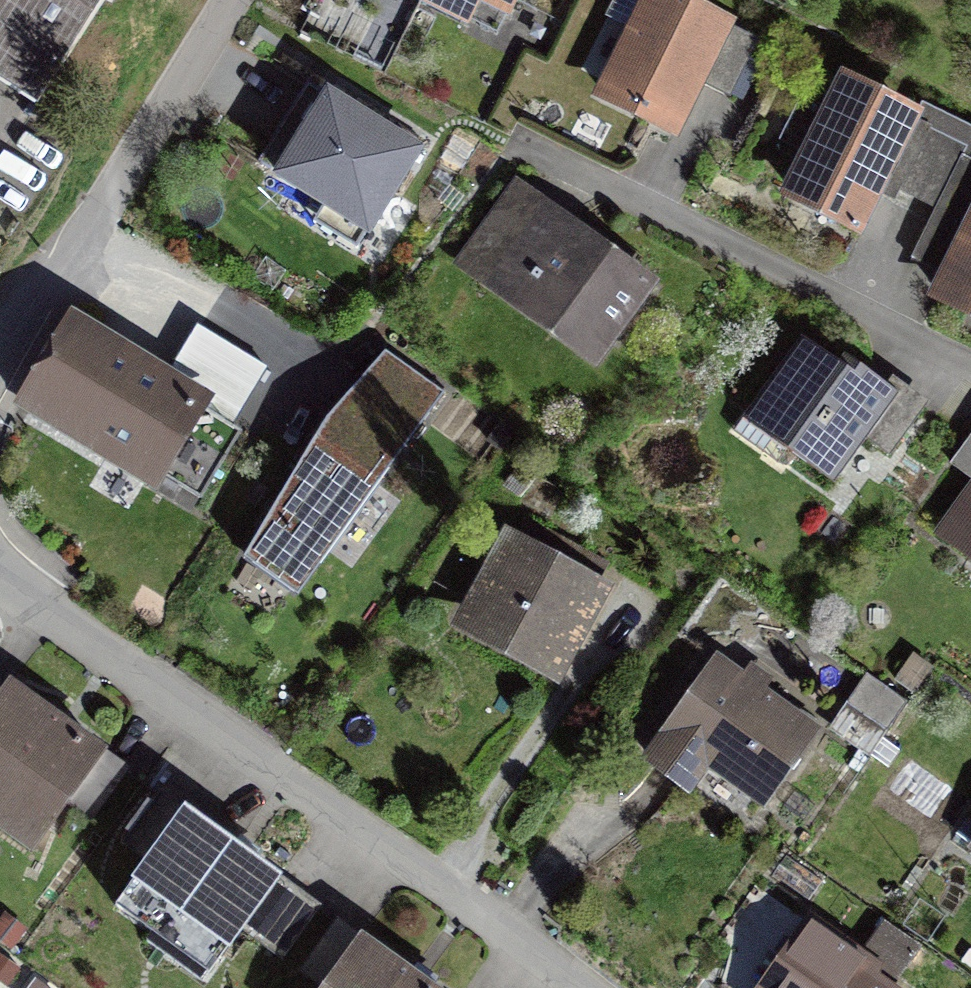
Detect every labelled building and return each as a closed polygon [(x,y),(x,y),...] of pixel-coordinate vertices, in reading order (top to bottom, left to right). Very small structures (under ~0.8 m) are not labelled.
[(82,0),(0,0),(0,91),(15,100),(82,0)] [(419,4),(466,27),(480,0),(421,0),(419,4)] [(518,17),(526,0),(483,0),(518,17)] [(659,0),(648,0),(599,106),(688,147),(739,36),(659,0)] [(420,151),(307,80),(257,159),(370,230),(420,151)] [(918,123),(839,88),(785,211),(865,246),(918,123)] [(661,297),(520,191),(456,276),(597,382),(661,297)] [(932,317),(970,335),(970,233),(932,317)] [(245,429),(74,326),(30,398),(201,501),(245,429)] [(453,388),(395,348),(247,550),(302,592),(453,388)] [(921,424),(806,350),(749,438),(835,493),(861,452),(891,471),(921,424)] [(936,549),(970,573),(970,497),(936,549)] [(616,599),(506,545),(454,648),(564,703),(616,599)] [(780,693),(728,658),(643,780),(692,813),(710,787),(766,825),(821,745),(769,709),(780,693)] [(909,719),(869,692),(834,743),(873,770),(909,719)] [(14,694),(0,715),(0,840),(38,865),(110,759),(14,694)] [(283,881),(187,816),(115,923),(211,987),(283,881)] [(811,928),(772,987),(900,987),(919,958),(883,935),(865,963),(811,928)] [(365,944),(335,987),(430,987),(365,944)]
